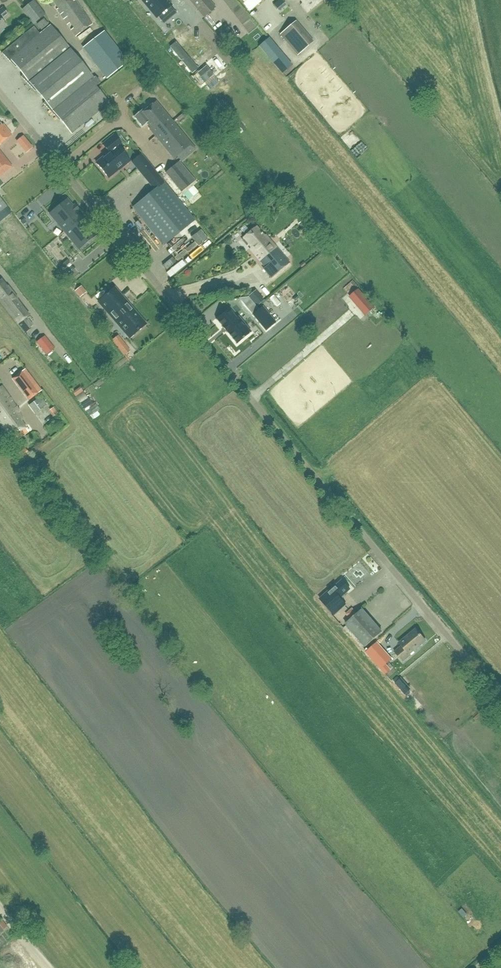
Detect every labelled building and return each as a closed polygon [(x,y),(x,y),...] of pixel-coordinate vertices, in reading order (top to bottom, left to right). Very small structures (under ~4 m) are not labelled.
[(33,25),(34,24),(45,15),(34,0),(21,10),(33,25)] [(58,8),(56,10),(67,25),(70,23),(73,28),(70,30),(75,36),(92,25),(74,0),(52,0),(58,8)] [(161,19),(168,13),(173,19),(179,14),(174,8),(176,7),(171,1),(169,2),(168,0),(144,0),(161,19)] [(204,17),(215,8),(208,0),(190,0),(204,17)] [(273,5),(277,9),(284,3),(281,0),(279,0),(273,5)] [(303,2),(301,4),(307,10),(320,0),(301,0),(303,2)] [(257,15),(263,24),(271,19),(265,10),(257,15)] [(41,30),(48,25),(43,19),(36,25),(41,30)] [(311,44),(294,23),(280,34),(298,55),(311,44)] [(226,43),(235,36),(234,34),(230,30),(225,24),(216,32),(221,38),(224,42),(226,43)] [(93,79),(50,25),(39,34),(33,27),(1,53),(12,64),(14,63),(23,74),(21,76),(35,91),(36,90),(45,102),(43,103),(59,120),(60,120),(71,134),(109,103),(96,87),(100,83),(95,77),(93,79)] [(104,32),(83,48),(107,78),(127,62),(104,32)] [(269,37),(258,46),(281,74),(292,65),(269,37)] [(149,129),(155,136),(172,123),(156,103),(143,113),(141,110),(133,117),(142,127),(147,124),(150,128),(149,129)] [(0,123),(0,143),(11,134),(3,124),(2,126),(0,123)] [(172,123),(155,136),(160,142),(161,141),(164,146),(163,147),(173,159),(181,152),(185,157),(194,150),(172,123)] [(122,167),(129,161),(118,147),(121,145),(113,135),(102,144),(109,152),(96,163),(108,178),(118,169),(117,168),(121,165),(122,167)] [(25,153),(32,147),(23,136),(16,142),(25,153)] [(11,167),(0,152),(0,176),(11,167)] [(141,154),(130,163),(131,163),(138,172),(149,164),(141,155),(141,154)] [(149,164),(138,172),(145,181),(156,173),(149,164)] [(181,175),(175,168),(164,177),(177,194),(191,183),(183,173),(181,175)] [(156,173),(145,181),(153,191),(154,191),(157,188),(164,183),(156,173)] [(163,245),(194,220),(164,183),(157,188),(154,191),(153,191),(133,208),(163,245)] [(73,207),(67,200),(50,214),(64,232),(82,217),(77,211),(78,210),(75,206),(73,207)] [(0,215),(0,219),(8,231),(17,225),(7,211),(0,215)] [(79,250),(97,235),(91,228),(92,227),(89,222),(87,224),(82,217),(64,232),(79,250)] [(304,232),(309,227),(303,220),(298,224),(304,232)] [(264,236),(255,226),(242,238),(256,253),(254,254),(266,267),(264,269),(271,277),(289,261),(266,235),(264,236)] [(199,253),(211,246),(209,241),(196,248),(199,253)] [(321,252),(326,248),(320,241),(315,245),(321,252)] [(53,267),(67,284),(78,276),(64,258),(53,267)] [(0,280),(0,301),(25,333),(31,328),(24,318),(28,315),(14,296),(14,295),(8,286),(7,287),(1,279),(0,280)] [(73,294),(79,301),(87,294),(81,287),(73,294)] [(130,307),(115,289),(114,289),(100,301),(117,321),(120,320),(126,327),(132,334),(129,336),(130,337),(146,324),(139,315),(137,316),(134,313),(136,311),(131,306),(130,307)] [(366,316),(375,308),(358,289),(349,297),(366,316)] [(276,323),(262,307),(252,315),(266,331),(276,323)] [(236,318),(229,309),(216,319),(222,326),(222,327),(226,332),(227,332),(237,344),(251,332),(238,316),(236,318)] [(124,356),(130,351),(118,335),(112,340),(124,356)] [(46,355),(54,348),(51,345),(44,336),(37,341),(36,342),(46,355)] [(29,401),(41,391),(25,369),(12,379),(29,401)] [(27,432),(19,421),(22,419),(17,410),(16,409),(9,398),(10,398),(1,386),(0,387),(0,422),(14,440),(27,432)] [(46,405),(40,397),(28,405),(34,414),(46,405)] [(320,599),(334,616),(346,606),(340,599),(350,590),(342,581),(336,586),(335,585),(320,599)] [(366,646),(382,632),(362,610),(346,624),(366,646)] [(404,662),(411,656),(410,655),(426,642),(416,629),(399,643),(402,646),(395,652),(404,662)] [(377,644),(366,653),(381,670),(392,661),(377,644)]
